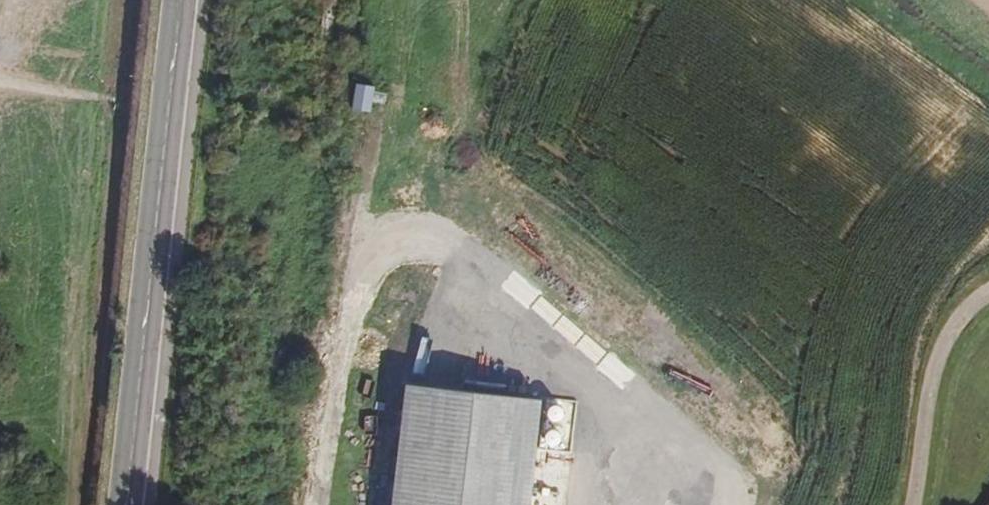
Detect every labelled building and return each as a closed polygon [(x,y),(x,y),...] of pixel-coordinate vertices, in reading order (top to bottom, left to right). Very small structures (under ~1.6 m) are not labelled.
[(374,87),(358,84),(353,109),(369,112),(374,87)] [(404,386),(390,504),(533,504),(545,402),(404,386)]
